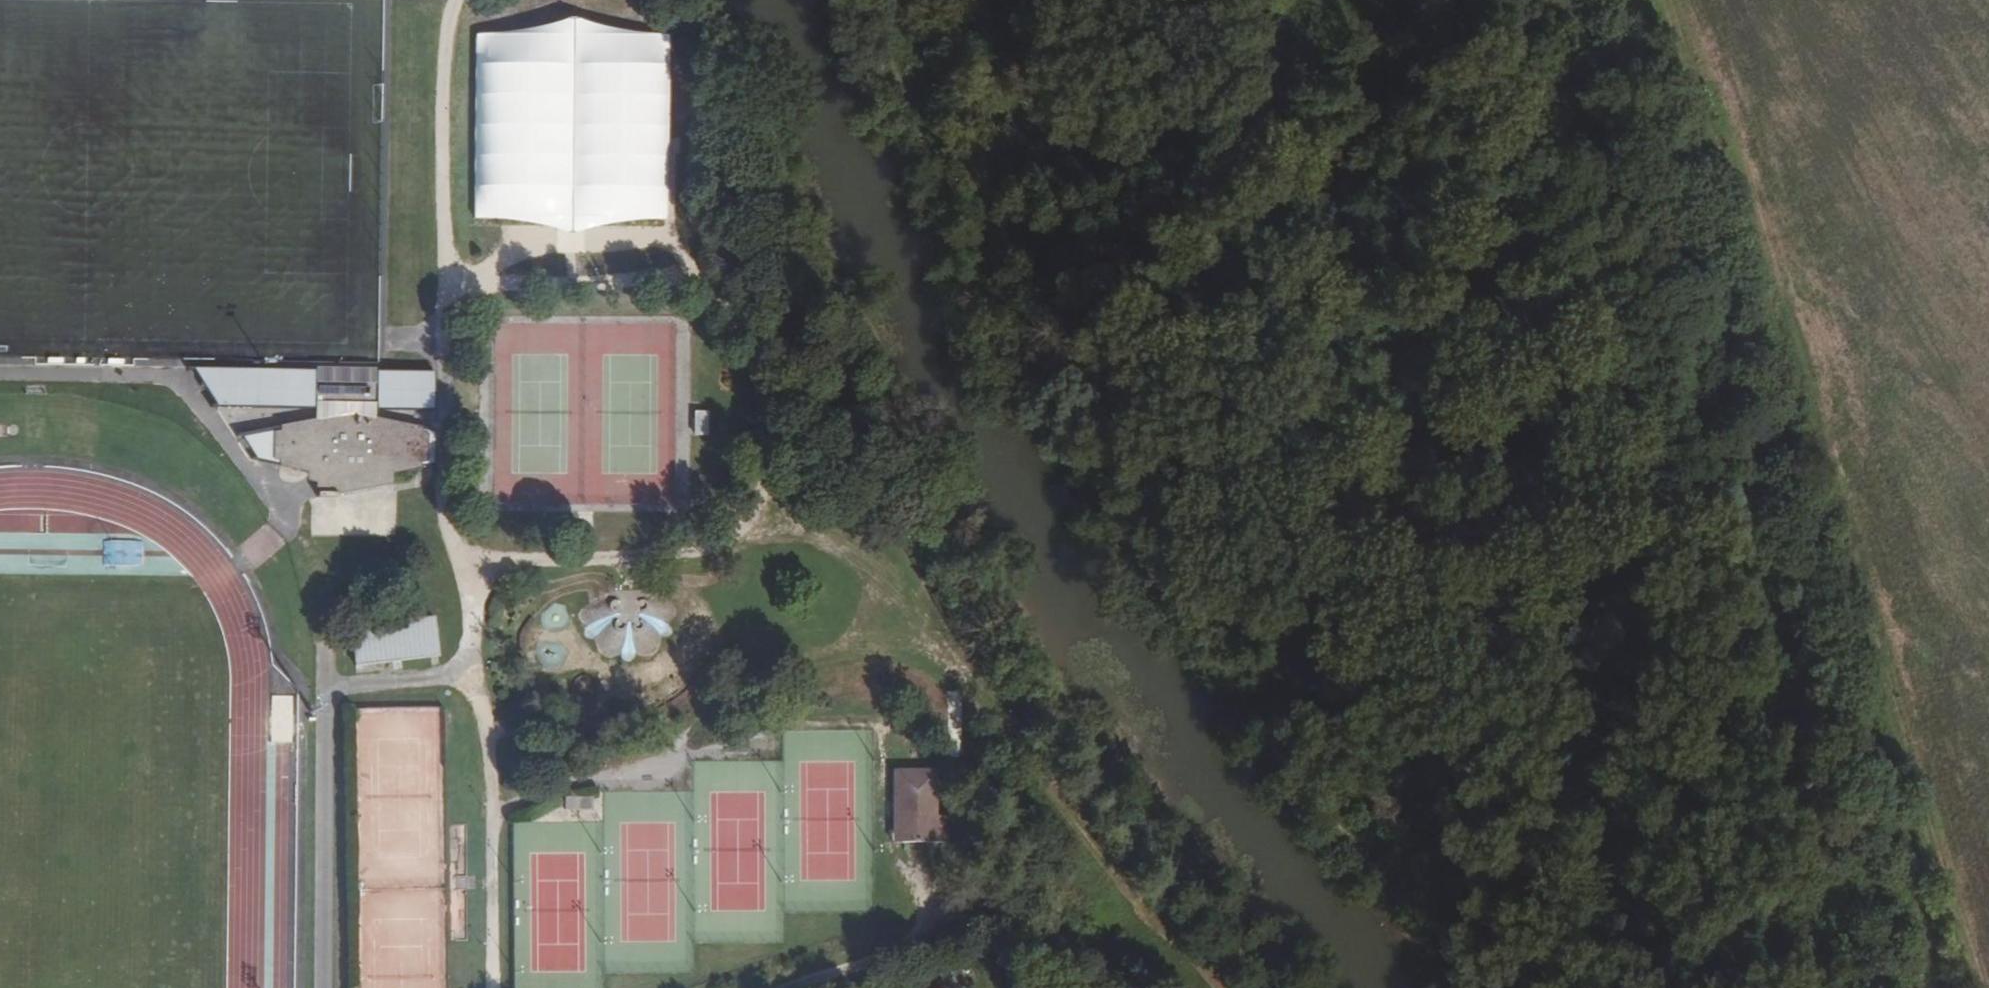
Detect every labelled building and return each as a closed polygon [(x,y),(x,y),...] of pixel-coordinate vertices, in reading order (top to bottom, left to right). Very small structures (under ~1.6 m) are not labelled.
[(667,39),(477,34),(472,218),(663,223),(667,39)] [(434,411),(434,373),(375,372),(375,382),(316,381),(316,371),(192,368),(217,407),(315,409),(315,405),(375,406),(375,410),(434,411)] [(375,382),(375,372),(316,371),(316,381),(375,382)] [(375,417),(375,410),(375,406),(315,405),(315,409),(315,421),(336,418),(353,415),(375,417)] [(695,411),(695,435),(709,435),(709,411),(695,411)] [(484,413),(483,424),(492,425),(491,414),(484,413)] [(412,469),(421,428),(414,425),(375,417),(353,415),(349,416),(336,418),(315,421),(241,435),(249,448),(257,459),(279,464),(309,471),(308,480),(317,482),(317,487),(327,487),(339,493),(391,483),(393,472),(412,469)] [(104,565),(143,564),(142,539),(104,540),(104,565)] [(435,617),(353,627),(358,665),(440,655),(435,617)] [(905,773),(900,767),(901,840),(908,840),(908,805),(916,806),(916,799),(906,799),(905,773)] [(943,773),(905,773),(906,799),(916,799),(916,806),(908,805),(908,840),(953,840),(953,813),(943,813),(943,773)] [(567,797),(567,810),(580,810),(580,797),(567,797)] [(580,797),(580,810),(593,810),(593,797),(580,797)]
